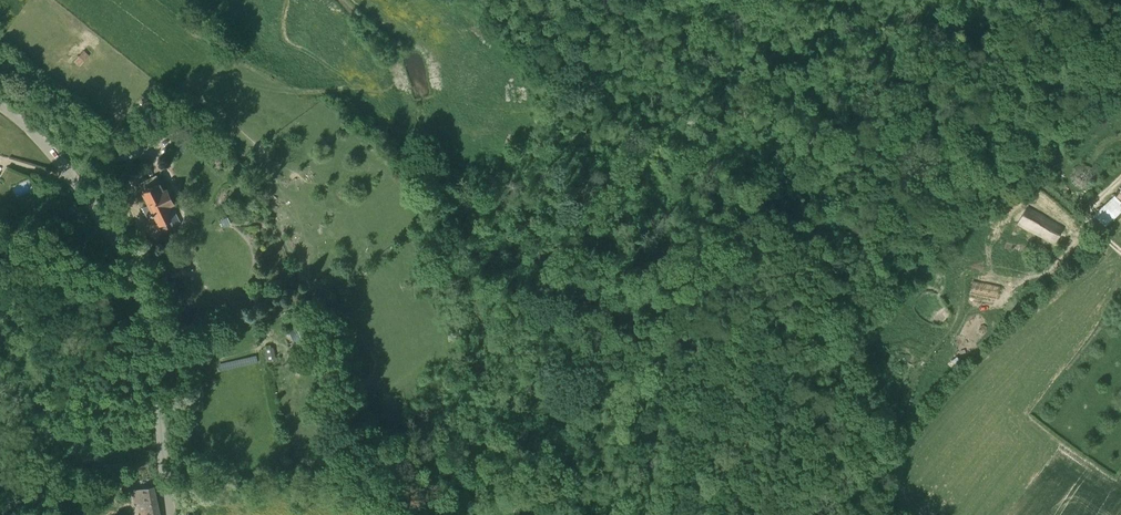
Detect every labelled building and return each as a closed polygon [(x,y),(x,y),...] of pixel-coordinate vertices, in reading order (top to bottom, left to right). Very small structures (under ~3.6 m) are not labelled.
[(84,51),(74,62),(80,66),(90,55),(84,51)] [(165,193),(160,182),(142,191),(152,213),(152,216),(150,218),(155,227),(156,227),(159,232),(173,225),(167,211),(171,209),(169,205),(173,203),(167,192),(165,193)] [(1106,226),(1120,210),(1120,184),(1095,214),(1106,226)] [(305,320),(287,327),(301,361),(318,355),(305,320)] [(118,482),(132,477),(129,468),(115,473),(118,482)] [(154,485),(131,490),(134,504),(138,504),(141,514),(140,514),(160,514),(154,485)]
